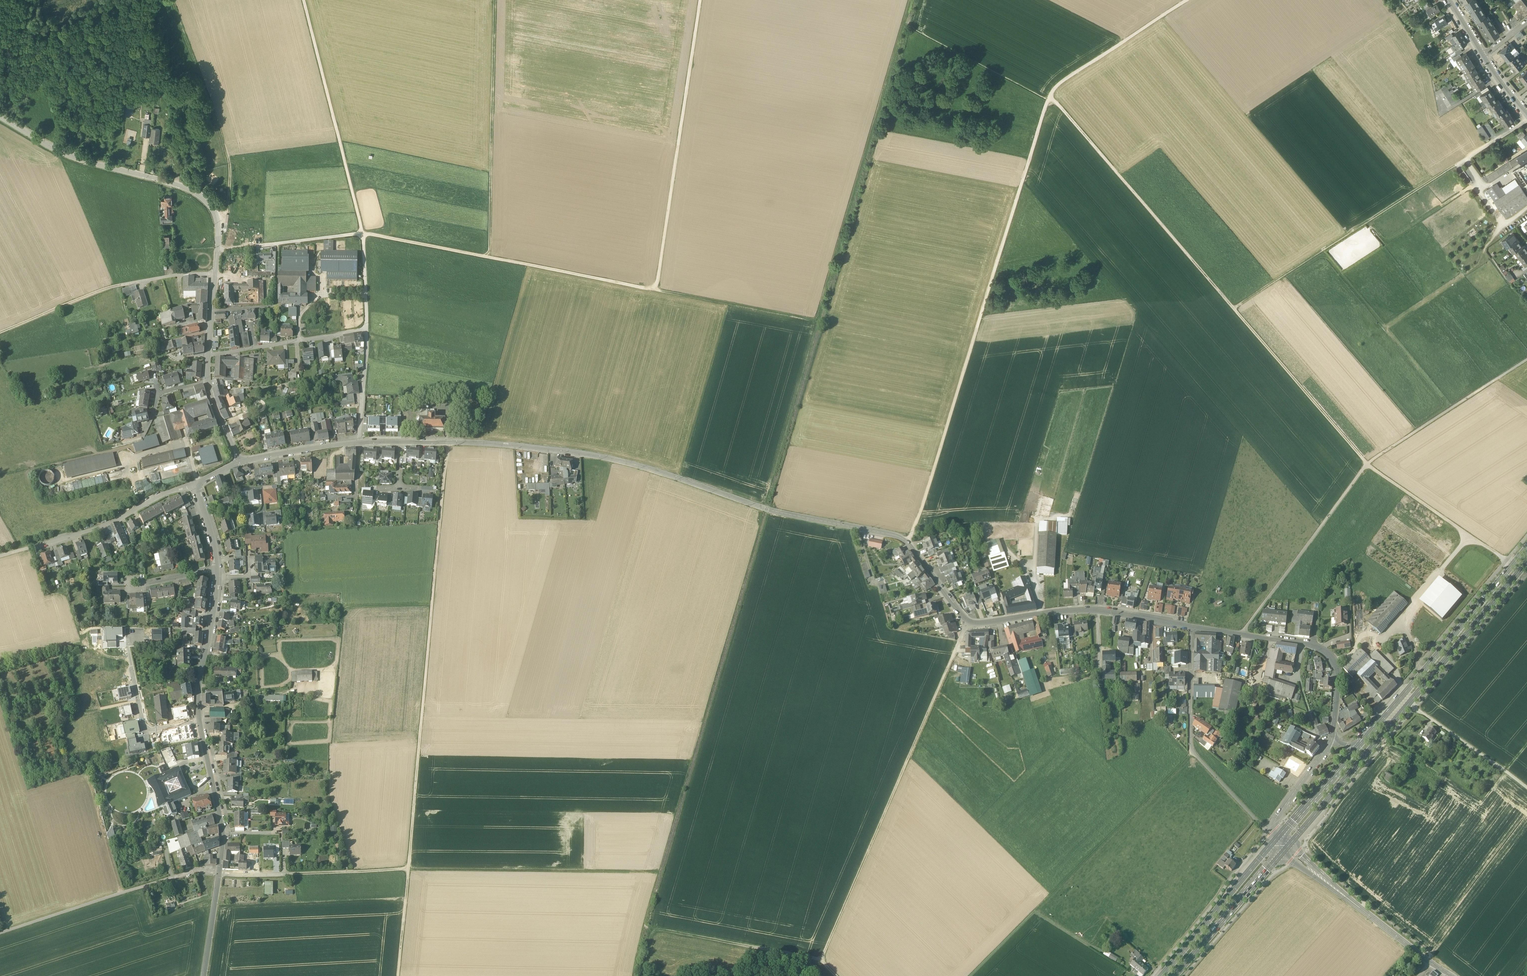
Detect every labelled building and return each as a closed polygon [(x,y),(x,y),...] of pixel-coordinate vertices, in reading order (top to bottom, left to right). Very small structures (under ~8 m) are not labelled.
[(1476,0),(1467,0),(1463,2),(1464,3),(1475,22),(1477,21),(1486,16),(1476,0)] [(1516,16),(1520,21),(1526,15),(1526,8),(1525,6),(1526,5),(1522,0),(1519,0),(1516,2),(1514,4),(1519,11),(1520,10),(1521,12),(1516,16)] [(1427,11),(1426,11),(1430,17),(1436,14),(1435,13),(1440,10),(1437,4),(1432,7),(1427,11)] [(1499,35),(1487,15),(1486,16),(1477,21),(1489,41),(1499,35)] [(1440,19),(1435,22),(1436,22),(1432,25),(1433,25),(1436,31),(1440,29),(1440,28),(1442,26),(1443,26),(1445,25),(1448,23),(1444,16),(1440,19)] [(1518,22),(1514,17),(1509,22),(1512,27),(1518,22)] [(1453,35),(1452,36),(1454,38),(1457,43),(1463,38),(1459,31),(1453,35)] [(1520,31),(1515,36),(1518,41),(1524,36),(1520,31)] [(1463,38),(1457,43),(1456,43),(1459,48),(1459,49),(1460,48),(1467,44),(1463,38)] [(1512,49),(1508,44),(1499,51),(1503,56),(1510,50),(1511,49),(1511,50),(1512,49)] [(1454,51),(1455,52),(1450,55),(1452,58),(1459,54),(1462,52),(1460,48),(1459,49),(1459,48),(1454,51)] [(1510,50),(1503,56),(1508,62),(1515,56),(1513,54),(1512,52),(1510,50)] [(1461,56),(1457,59),(1459,64),(1469,58),(1466,53),(1461,56)] [(1525,64),(1517,54),(1515,56),(1508,62),(1515,72),(1525,64)] [(1469,58),(1459,64),(1462,68),(1471,62),(1469,58)] [(1471,62),(1462,68),(1465,72),(1474,67),(1471,62)] [(1465,72),(1465,73),(1467,77),(1477,71),(1474,67),(1465,72)] [(1477,71),(1467,77),(1470,82),(1479,76),(1477,71)] [(1479,76),(1470,82),(1473,86),(1482,80),(1479,76)] [(1482,80),(1473,86),(1476,90),(1485,85),(1482,80)] [(1496,101),(1489,89),(1482,93),(1480,95),(1487,107),(1489,106),(1496,101)] [(1496,101),(1489,106),(1496,117),(1498,116),(1505,111),(1498,100),(1496,101)] [(1505,111),(1498,116),(1505,127),(1514,122),(1507,110),(1505,111)] [(1489,138),(1482,126),(1477,129),(1485,141),(1489,138)] [(159,129),(152,128),(151,143),(158,144),(159,129)] [(1521,140),(1521,139),(1518,141),(1518,142),(1523,148),(1526,145),(1526,139),(1525,137),(1521,140)] [(1523,153),(1523,154),(1517,157),(1520,162),(1521,164),(1526,161),(1526,151),(1523,153)] [(1517,157),(1510,162),(1513,167),(1520,162),(1517,157)] [(1510,162),(1496,171),(1500,176),(1513,167),(1510,162)] [(1526,166),(1518,170),(1526,184),(1526,168),(1526,166)] [(1518,170),(1513,173),(1523,188),(1526,185),(1526,184),(1518,170)] [(1496,171),(1486,177),(1490,183),(1500,176),(1496,171)] [(1498,183),(1493,186),(1501,197),(1506,194),(1519,185),(1515,179),(1503,187),(1503,186),(1501,187),(1498,183)] [(1494,202),(1506,218),(1526,204),(1526,196),(1519,185),(1501,197),(1494,202)] [(1501,197),(1493,186),(1487,190),(1494,202),(1501,197)] [(172,197),(164,197),(165,200),(161,200),(162,206),(165,206),(165,209),(165,216),(163,216),(163,223),(173,223),(172,214),(169,214),(169,211),(169,209),(169,205),(172,205),(172,197)] [(1513,233),(1503,240),(1508,247),(1510,246),(1518,240),(1513,233)] [(1518,240),(1510,246),(1514,252),(1515,252),(1523,247),(1518,240)] [(333,242),(324,242),(324,253),(333,253),(333,242)] [(1515,252),(1520,258),(1521,258),(1526,253),(1526,249),(1524,245),(1523,247),(1515,252)] [(265,253),(264,253),(263,253),(259,254),(259,255),(260,255),(260,261),(271,260),(271,257),(273,257),(272,253),(272,251),(271,251),(271,252),(270,253),(266,253),(265,253)] [(276,253),(272,253),(273,257),(271,257),(271,260),(260,261),(260,264),(263,264),(263,263),(266,263),(273,262),(273,269),(275,270),(276,253)] [(279,267),(279,273),(306,274),(306,253),(282,253),(282,267),(279,267)] [(324,253),(321,253),(321,263),(321,269),(321,273),(327,274),(327,281),(357,281),(358,253),(333,253),(324,253)] [(273,262),(266,263),(266,272),(275,272),(275,270),(273,269),(273,262)] [(283,296),(283,286),(295,286),(295,296),(306,296),(306,292),(306,278),(306,274),(279,273),(278,273),(278,283),(278,296),(283,296)] [(194,277),(184,277),(183,292),(184,292),(197,292),(208,292),(208,284),(200,284),(200,282),(194,282),(194,277)] [(316,278),(306,278),(306,292),(315,292),(316,278)] [(258,281),(248,282),(248,286),(248,291),(249,305),(259,304),(258,282),(258,281)] [(233,285),(224,285),(225,297),(225,305),(234,305),(233,295),(233,290),(233,285)] [(235,290),(244,290),(245,290),(245,291),(248,291),(248,286),(244,286),(233,285),(233,290),(233,294),(235,294),(235,290)] [(136,286),(129,288),(130,291),(131,295),(134,294),(138,293),(136,286)] [(138,293),(134,294),(138,309),(148,306),(143,291),(138,293)] [(208,292),(197,292),(196,297),(196,305),(200,305),(207,305),(208,292)] [(283,296),(278,296),(278,303),(282,303),(282,306),(289,305),(289,296),(283,296)] [(295,296),(289,296),(289,305),(297,305),(306,305),(306,296),(295,296)] [(207,305),(200,305),(199,313),(199,322),(206,322),(207,305)] [(182,307),(173,310),(173,312),(175,321),(185,319),(183,312),(182,307)] [(247,311),(232,313),(233,316),(235,321),(241,321),(248,320),(247,311)] [(173,312),(161,314),(163,326),(175,323),(175,321),(173,312)] [(225,312),(215,313),(216,324),(221,323),(221,320),(226,319),(225,312)] [(241,321),(235,321),(236,325),(236,329),(238,334),(240,334),(243,333),(241,321)] [(127,335),(139,332),(138,329),(140,328),(139,324),(136,325),(135,322),(129,324),(130,329),(126,330),(127,335)] [(197,325),(188,328),(188,327),(187,328),(189,334),(199,332),(199,331),(198,325),(197,325)] [(282,328),(281,328),(281,332),(281,337),(285,337),(289,337),(292,337),(292,328),(282,328)] [(236,329),(229,330),(231,350),(239,348),(238,337),(238,334),(236,329)] [(271,335),(265,335),(265,330),(266,329),(261,329),(260,343),(268,343),(271,343),(271,340),(272,340),(272,339),(271,335)] [(248,333),(244,333),(243,333),(240,334),(243,348),(250,346),(248,333)] [(362,334),(354,335),(355,343),(358,342),(358,344),(363,343),(362,340),(363,339),(362,334)] [(354,335),(343,337),(344,342),(345,345),(346,344),(351,343),(355,343),(354,335)] [(190,338),(181,340),(182,347),(192,345),(190,338)] [(174,341),(167,343),(169,350),(176,349),(174,341)] [(193,345),(192,345),(194,354),(204,353),(204,342),(193,345)] [(363,343),(358,344),(358,342),(355,343),(356,348),(359,348),(360,348),(360,351),(364,351),(364,343),(363,343)] [(192,345),(182,347),(183,350),(182,350),(182,353),(183,353),(184,357),(194,354),(192,345)] [(328,352),(327,345),(318,346),(319,359),(328,358),(328,352)] [(334,348),(333,348),(334,351),(335,359),(342,358),(341,347),(334,348)] [(313,355),(312,350),(308,350),(308,351),(302,352),(303,361),(309,360),(309,362),(310,361),(314,361),(313,355)] [(284,353),(268,353),(268,364),(278,364),(279,366),(284,365),(285,365),(284,361),(284,353)] [(228,358),(216,358),(216,367),(225,367),(227,367),(228,358)] [(244,359),(228,358),(227,367),(235,368),(244,368),(244,360),(244,359)] [(253,360),(244,360),(244,368),(244,379),(243,382),(252,382),(253,360)] [(193,363),(192,371),(187,371),(186,377),(193,378),(200,378),(201,364),(193,363)] [(225,367),(216,367),(215,379),(224,379),(224,378),(225,367)] [(244,368),(235,368),(235,378),(244,379),(244,368)] [(147,372),(136,375),(139,382),(149,379),(147,372)] [(176,373),(170,375),(170,377),(164,379),(166,387),(173,384),(173,385),(177,384),(176,381),(179,380),(177,373),(176,373)] [(342,378),(342,382),(343,385),(344,395),(346,395),(348,395),(353,394),(359,394),(357,383),(352,384),(351,381),(353,381),(352,377),(351,377),(342,378)] [(222,381),(216,382),(215,382),(215,381),(211,382),(213,390),(223,388),(224,387),(222,381)] [(203,384),(194,387),(194,389),(196,395),(197,396),(200,395),(201,398),(202,400),(207,398),(205,392),(203,384)] [(213,390),(215,400),(220,399),(225,398),(225,397),(229,395),(226,391),(225,391),(224,391),(223,388),(213,390)] [(144,393),(141,392),(141,393),(140,401),(148,402),(150,394),(144,393)] [(170,396),(162,398),(165,407),(163,407),(164,412),(169,411),(170,414),(177,413),(176,408),(174,409),(170,396)] [(220,399),(215,400),(220,411),(225,409),(223,403),(221,403),(220,399)] [(208,400),(184,408),(185,412),(186,415),(206,409),(210,407),(208,400)] [(146,412),(136,415),(137,422),(148,420),(146,412)] [(181,413),(180,413),(183,423),(188,422),(186,415),(185,412),(181,413)] [(181,413),(170,415),(170,417),(175,432),(180,431),(185,429),(183,423),(180,413),(181,413)] [(210,421),(199,424),(201,429),(199,429),(200,433),(218,427),(213,413),(208,415),(209,420),(210,421)] [(444,420),(434,420),(434,415),(428,415),(428,420),(420,420),(420,431),(429,431),(429,433),(435,433),(435,431),(444,431),(444,420)] [(170,417),(155,422),(162,444),(182,438),(180,431),(175,432),(170,417)] [(352,418),(348,419),(349,420),(345,421),(345,420),(344,420),(344,421),(346,431),(354,430),(353,426),(352,418)] [(247,419),(229,427),(233,437),(246,431),(245,428),(250,426),(247,419)] [(337,422),(336,422),(338,429),(338,434),(346,432),(344,421),(337,422)] [(138,424),(127,426),(127,428),(122,429),(124,440),(133,438),(133,436),(138,435),(137,429),(139,429),(138,424)] [(199,424),(185,429),(187,437),(200,433),(199,429),(201,429),(199,424)] [(308,431),(302,432),(304,442),(310,441),(308,431)] [(324,432),(317,433),(319,441),(329,440),(329,439),(327,432),(327,431),(324,432)] [(271,433),(265,434),(265,435),(266,438),(265,438),(266,444),(267,449),(273,447),(271,437),(271,433)] [(296,433),(290,434),(292,444),(298,443),(296,433)] [(283,435),(277,436),(279,446),(285,445),(283,435)] [(156,437),(144,440),(145,443),(134,446),(136,452),(159,445),(156,437)] [(213,446),(198,451),(203,467),(218,462),(213,446)] [(184,449),(172,452),(174,461),(186,458),(184,449)] [(356,449),(346,449),(346,457),(350,457),(356,457),(356,449)] [(172,452),(142,460),(144,468),(174,461),(172,452)] [(113,454),(64,466),(67,477),(115,465),(113,454)] [(311,459),(301,459),(301,467),(301,469),(302,468),(307,468),(307,473),(312,473),(311,459)] [(565,461),(557,459),(556,463),(555,463),(554,465),(556,465),(555,468),(560,469),(563,469),(565,461)] [(573,462),(565,461),(563,469),(566,470),(571,471),(573,462)] [(294,462),(286,463),(287,475),(288,475),(295,474),(295,470),(294,462)] [(286,463),(278,464),(279,472),(280,476),(281,480),(281,482),(283,480),(288,479),(288,475),(287,475),(286,463)] [(249,465),(241,468),(242,473),(246,472),(251,470),(249,465)] [(272,465),(260,467),(260,469),(261,476),(267,475),(267,476),(274,475),(273,472),(272,465)] [(114,479),(115,478),(116,480),(123,478),(120,471),(113,474),(114,479)] [(340,472),(335,472),(335,477),(335,482),(337,482),(340,482),(347,481),(352,481),(354,481),(355,471),(349,472),(340,472)] [(335,472),(327,472),(327,482),(335,482),(335,477),(335,472)] [(392,484),(392,474),(389,474),(380,475),(380,485),(392,484)] [(223,478),(216,480),(220,491),(227,488),(224,481),(223,478)] [(560,478),(551,478),(551,484),(554,484),(554,486),(557,486),(557,484),(560,483),(560,478)] [(335,482),(327,482),(327,486),(329,486),(330,490),(331,490),(331,494),(337,494),(337,486),(337,482),(335,482)] [(275,490),(263,491),(265,502),(272,501),(272,503),(277,503),(275,490)] [(257,492),(249,493),(250,502),(258,502),(258,496),(257,492)] [(370,493),(364,492),(364,493),(363,504),(371,505),(372,505),(372,501),(373,493),(370,493)] [(388,495),(379,494),(378,497),(378,503),(377,506),(386,507),(388,498),(388,495)] [(418,495),(409,494),(408,498),(407,505),(416,506),(417,499),(418,495)] [(215,496),(208,499),(210,507),(217,504),(217,502),(215,496)] [(402,497),(394,496),(393,500),(392,508),(401,508),(401,505),(402,497)] [(432,496),(424,496),(423,499),(422,507),(423,508),(431,508),(432,496)] [(179,497),(161,507),(165,513),(166,515),(184,505),(183,503),(180,498),(179,497)] [(220,502),(221,505),(222,505),(222,507),(224,507),(224,508),(233,505),(232,501),(229,502),(228,498),(223,500),(224,501),(220,502)] [(160,505),(139,516),(144,524),(165,513),(161,507),(160,505)] [(344,513),(332,514),(332,522),(333,522),(344,521),(344,513)] [(332,514),(325,515),(325,525),(333,525),(333,522),(332,522),(332,514)] [(275,516),(266,517),(267,526),(279,524),(279,519),(278,515),(275,516)] [(258,517),(249,517),(250,527),(259,526),(258,517)] [(184,521),(182,521),(188,541),(190,540),(197,538),(191,518),(190,519),(184,521)] [(134,520),(128,523),(130,528),(132,531),(139,528),(134,520)] [(229,521),(221,524),(224,534),(229,533),(236,530),(232,520),(229,521)] [(119,523),(111,526),(115,536),(123,533),(119,523)] [(1047,523),(1040,523),(1039,534),(1047,534),(1047,523)] [(123,533),(115,536),(119,543),(118,544),(120,548),(128,544),(123,533)] [(1047,534),(1039,534),(1037,569),(1054,570),(1055,570),(1056,535),(1047,534)] [(265,536),(252,537),(251,537),(248,537),(249,541),(252,541),(253,543),(251,543),(252,550),(256,550),(256,545),(261,545),(262,552),(268,552),(268,545),(266,545),(265,536)] [(930,540),(925,541),(926,544),(925,545),(924,544),(922,545),(923,548),(937,543),(935,537),(930,540)] [(101,539),(96,541),(99,548),(106,545),(104,538),(101,539)] [(197,538),(190,540),(196,563),(204,561),(205,561),(199,538),(197,538)] [(999,540),(987,544),(991,556),(989,557),(994,572),(1008,567),(1004,553),(1003,553),(999,540)] [(234,541),(226,542),(228,552),(235,551),(235,548),(239,548),(237,541),(234,541)] [(83,542),(76,544),(79,551),(80,555),(87,553),(83,542)] [(923,548),(924,551),(926,550),(927,549),(928,549),(929,552),(933,550),(939,548),(937,543),(923,548)] [(106,545),(99,548),(103,560),(111,557),(107,548),(106,545)] [(164,547),(160,548),(161,553),(158,554),(157,554),(155,555),(156,560),(157,560),(160,561),(161,567),(154,569),(155,573),(168,570),(167,566),(171,566),(171,565),(168,552),(172,552),(170,546),(164,547)] [(66,547),(58,550),(61,559),(61,560),(69,557),(69,555),(66,547)] [(902,548),(897,551),(900,556),(905,553),(902,548)] [(948,549),(937,554),(938,558),(939,557),(949,553),(948,549)] [(900,556),(904,564),(908,561),(914,558),(909,551),(900,556)] [(54,563),(51,552),(45,554),(48,565),(54,563)] [(949,553),(939,557),(940,560),(940,561),(939,560),(937,561),(938,564),(951,559),(949,553)] [(45,554),(39,556),(41,562),(38,563),(41,571),(47,569),(46,566),(48,565),(45,554)] [(263,559),(255,559),(256,570),(258,570),(258,574),(269,573),(269,568),(276,568),(275,560),(269,560),(267,563),(266,562),(263,562),(263,559)] [(951,559),(938,564),(939,567),(941,566),(941,564),(942,565),(943,568),(948,566),(953,564),(951,559)] [(235,562),(229,562),(230,572),(237,572),(239,571),(239,566),(239,561),(235,562)] [(918,563),(915,565),(909,569),(913,573),(921,567),(918,563)] [(921,567),(913,573),(916,578),(918,579),(926,573),(921,567)] [(1096,580),(1102,581),(1104,574),(1101,574),(1101,569),(1094,568),(1093,574),(1097,575),(1096,580)] [(954,573),(949,575),(950,577),(949,579),(948,578),(947,579),(948,581),(961,576),(959,571),(954,573)] [(988,572),(978,576),(980,582),(990,578),(988,572)] [(1084,574),(1080,575),(1080,573),(1075,573),(1075,577),(1075,578),(1076,578),(1079,578),(1080,587),(1080,594),(1086,594),(1086,593),(1087,586),(1088,583),(1087,583),(1085,583),(1085,579),(1084,574)] [(118,574),(104,575),(104,582),(104,583),(108,583),(118,583),(118,574)] [(977,575),(972,577),(975,584),(980,582),(978,576),(977,575)] [(961,576),(948,581),(948,584),(950,584),(951,582),(952,583),(953,585),(957,583),(963,581),(961,576)] [(1025,578),(1017,581),(1019,587),(1021,594),(1026,592),(1030,590),(1025,578)] [(1423,605),(1443,581),(1439,578),(1419,601),(1423,605)] [(208,580),(199,579),(196,599),(198,600),(205,601),(208,580)] [(923,583),(921,585),(925,590),(926,591),(935,585),(930,579),(927,581),(923,583)] [(1076,580),(1072,580),(1068,580),(1068,590),(1072,590),(1072,587),(1077,587),(1076,580)] [(1423,605),(1442,620),(1462,597),(1443,581),(1423,605)] [(231,583),(229,583),(230,593),(240,593),(239,582),(238,583),(231,583)] [(1092,583),(1088,583),(1087,586),(1086,593),(1094,594),(1094,590),(1095,585),(1092,585),(1092,583)] [(885,584),(878,586),(880,594),(887,592),(885,584)] [(271,586),(257,586),(257,594),(271,593),(271,586)] [(993,586),(981,591),(981,593),(984,599),(984,600),(991,597),(991,596),(996,594),(993,586)] [(1156,587),(1150,586),(1148,598),(1154,599),(1156,587)] [(174,587),(150,590),(151,599),(175,596),(174,587)] [(1019,587),(1002,594),(1004,601),(1008,599),(1021,594),(1019,587)] [(1162,588),(1156,587),(1154,599),(1160,600),(1162,588)] [(1175,588),(1169,587),(1167,599),(1173,600),(1173,599),(1175,588)] [(1192,591),(1185,590),(1184,601),(1184,602),(1190,603),(1192,591)] [(120,603),(120,592),(109,592),(104,593),(104,595),(104,602),(115,602),(115,603),(120,603)] [(1407,604),(1394,592),(1384,603),(1390,609),(1397,615),(1407,604)] [(973,594),(968,596),(973,609),(976,608),(975,607),(974,606),(975,605),(977,604),(975,599),(973,594)] [(143,595),(136,596),(136,606),(137,609),(144,608),(144,605),(144,598),(143,598),(143,595)] [(922,596),(911,599),(908,600),(909,605),(910,604),(910,607),(912,606),(911,604),(913,604),(919,602),(923,601),(922,596)] [(973,609),(968,596),(963,598),(965,602),(967,608),(969,607),(970,608),(970,609),(971,610),(973,609)] [(1130,598),(1128,598),(1127,605),(1126,607),(1133,608),(1135,599),(1130,598)] [(1008,599),(1004,601),(1007,615),(1012,614),(1010,607),(1010,603),(1008,599)] [(205,601),(198,600),(196,611),(206,612),(207,601),(205,601)] [(231,601),(230,609),(240,610),(241,602),(237,602),(231,601)] [(1139,609),(1147,610),(1148,602),(1142,601),(1139,609)] [(1029,603),(1010,607),(1012,614),(1037,610),(1034,602),(1029,603)] [(1384,603),(1367,622),(1373,627),(1380,620),(1390,609),(1384,603)] [(935,604),(926,606),(928,611),(928,615),(929,615),(937,613),(935,604)] [(1390,609),(1380,620),(1387,626),(1397,615),(1390,609)] [(1314,613),(1302,612),(1301,622),(1312,623),(1314,613)] [(942,617),(939,618),(942,627),(943,626),(953,624),(950,615),(942,617)] [(1047,637),(1042,617),(1034,618),(1037,629),(1039,639),(1047,637)] [(204,621),(197,620),(196,625),(195,627),(196,627),(203,628),(204,621)] [(1137,622),(1126,620),(1125,629),(1134,631),(1135,631),(1136,627),(1137,622)] [(1380,620),(1373,627),(1380,634),(1387,626),(1380,620)] [(1083,623),(1083,622),(1081,621),(1079,621),(1078,623),(1074,624),(1075,627),(1075,632),(1076,632),(1079,632),(1079,633),(1084,632),(1085,630),(1087,630),(1086,622),(1083,623)] [(226,623),(219,622),(218,630),(225,631),(226,626),(226,623)] [(953,624),(943,626),(946,635),(947,635),(954,633),(957,632),(955,623),(953,624)] [(1027,623),(1014,626),(1016,634),(1018,635),(1029,631),(1028,624),(1027,623)] [(1033,626),(1033,623),(1028,624),(1029,631),(1037,629),(1036,625),(1033,626)] [(1068,626),(1063,626),(1062,624),(1058,625),(1058,632),(1059,638),(1063,637),(1064,639),(1069,639),(1069,638),(1068,630),(1068,626)] [(1014,626),(1008,628),(1015,648),(1021,647),(1020,645),(1018,635),(1016,634),(1014,626)] [(1300,627),(1299,633),(1299,636),(1299,637),(1309,638),(1310,629),(1300,627)] [(107,643),(117,643),(116,637),(124,637),(123,629),(105,630),(106,643),(107,643)] [(193,630),(187,630),(186,634),(193,634),(193,635),(193,636),(193,638),(193,639),(195,639),(195,633),(196,633),(196,630),(193,630)] [(163,631),(152,631),(152,643),(163,643),(163,631)] [(1177,634),(1167,634),(1167,638),(1167,642),(1174,642),(1177,642),(1177,634)] [(982,636),(980,637),(979,647),(980,658),(980,661),(987,661),(987,648),(989,636),(982,636)] [(226,639),(217,637),(215,644),(225,646),(225,644),(226,639)] [(1149,638),(1142,637),(1140,637),(1140,643),(1141,643),(1141,645),(1144,645),(1145,645),(1148,645),(1149,638),(1149,637),(1149,638)] [(1235,638),(1228,637),(1226,647),(1232,649),(1232,648),(1235,638)] [(1130,639),(1119,638),(1118,647),(1128,649),(1129,646),(1130,639)] [(1404,639),(1400,641),(1401,644),(1396,646),(1400,656),(1408,652),(1408,651),(1405,645),(1404,643),(1405,642),(1404,639)] [(1042,640),(1020,645),(1021,647),(1015,648),(1016,652),(1043,646),(1042,640)] [(1349,641),(1336,644),(1337,650),(1350,648),(1349,641)] [(1297,646),(1281,643),(1279,650),(1279,653),(1283,654),(1296,656),(1297,646)] [(225,646),(215,644),(214,652),(222,654),(223,654),(225,646)] [(1250,646),(1243,644),(1241,655),(1248,656),(1249,651),(1250,646)] [(1007,646),(999,648),(1001,656),(1004,656),(1008,655),(1007,646)] [(979,647),(971,647),(971,648),(971,653),(972,658),(975,658),(980,658),(979,647)] [(1232,649),(1226,647),(1225,650),(1224,654),(1229,655),(1230,652),(1233,653),(1234,649),(1232,648),(1232,649)] [(999,648),(994,649),(993,649),(991,650),(992,653),(993,658),(1001,656),(999,648)] [(1270,649),(1264,678),(1269,679),(1271,669),(1273,660),(1275,650),(1270,649)] [(1360,649),(1342,667),(1353,678),(1356,674),(1357,668),(1368,657),(1360,649)] [(1394,668),(1375,650),(1368,657),(1378,667),(1387,676),(1394,668)] [(1215,651),(1208,651),(1208,652),(1206,652),(1199,652),(1195,652),(1194,660),(1206,660),(1218,661),(1219,653),(1219,651),(1215,651)] [(181,652),(179,652),(179,657),(177,657),(177,658),(178,658),(178,668),(190,667),(190,659),(191,659),(191,652),(187,652),(181,652)] [(1116,652),(1103,652),(1103,663),(1109,663),(1116,663),(1116,662),(1116,652)] [(1178,665),(1186,665),(1186,654),(1182,654),(1175,654),(1175,665),(1178,665)] [(1009,658),(1008,659),(1011,669),(1009,670),(1011,677),(1022,674),(1018,662),(1016,656),(1009,658)] [(1368,657),(1357,668),(1356,674),(1363,682),(1364,681),(1364,682),(1366,679),(1374,671),(1378,667),(1368,657)] [(1018,662),(1022,674),(1031,671),(1027,659),(1018,662)] [(1320,659),(1314,660),(1316,668),(1317,668),(1322,666),(1320,659)] [(1206,660),(1194,660),(1194,672),(1206,673),(1206,660)] [(1218,661),(1206,660),(1206,673),(1221,673),(1220,673),(1221,673),(1222,661),(1218,661)] [(1044,665),(1049,678),(1056,675),(1051,662),(1044,665)] [(1277,662),(1276,662),(1275,670),(1276,670),(1283,671),(1284,663),(1281,663),(1277,662)] [(1294,665),(1284,663),(1283,671),(1292,673),(1294,665)] [(1387,676),(1378,667),(1374,671),(1384,680),(1387,677),(1387,676)] [(968,669),(962,668),(960,682),(966,683),(968,669)] [(1031,671),(1022,674),(1027,689),(1030,696),(1042,692),(1034,670),(1031,671)] [(312,672),(297,673),(297,682),(312,682),(312,672)] [(1109,673),(1103,673),(1103,681),(1116,681),(1116,673),(1109,673)] [(1137,673),(1120,673),(1120,682),(1137,683),(1137,673)] [(1397,686),(1387,677),(1384,680),(1386,682),(1384,684),(1385,685),(1381,689),(1387,695),(1397,686)] [(1296,687),(1274,680),(1269,679),(1266,691),(1292,699),(1296,687)] [(1378,692),(1366,679),(1364,682),(1368,686),(1377,695),(1381,700),(1382,700),(1384,698),(1378,692)] [(1245,685),(1225,680),(1223,690),(1221,700),(1240,705),(1245,685)] [(1322,680),(1320,680),(1320,681),(1320,685),(1323,685),(1323,688),(1332,689),(1333,681),(1322,680)] [(1005,694),(1012,691),(1010,685),(1003,687),(1005,694)] [(179,688),(181,699),(192,697),(191,692),(190,686),(184,687),(179,688)] [(1210,686),(1194,686),(1194,697),(1209,697),(1210,686)] [(1377,695),(1368,686),(1365,690),(1374,699),(1377,695)] [(126,689),(117,691),(119,701),(132,698),(130,688),(126,689)] [(179,688),(168,690),(170,701),(181,699),(179,688)] [(1019,700),(1030,696),(1027,689),(1019,692),(1017,692),(1019,700)] [(1217,689),(1212,708),(1219,710),(1221,700),(1223,690),(1217,689)] [(1387,695),(1381,689),(1378,692),(1384,698),(1387,695)] [(222,691),(205,691),(205,696),(210,696),(219,696),(220,703),(210,702),(210,707),(224,706),(222,691)] [(237,693),(224,695),(225,702),(238,701),(238,700),(239,700),(238,698),(237,698),(237,693)] [(1374,699),(1373,700),(1377,704),(1381,700),(1377,695),(1374,699)] [(210,702),(210,696),(205,696),(202,696),(202,707),(210,707),(210,702)] [(165,702),(160,703),(159,698),(154,699),(155,708),(155,710),(157,720),(157,723),(168,722),(165,702)] [(1240,705),(1221,700),(1219,710),(1236,714),(1240,705)] [(1356,704),(1347,709),(1349,713),(1354,711),(1358,708),(1356,704)] [(131,707),(123,709),(125,718),(133,717),(131,707)] [(173,711),(175,720),(188,718),(186,709),(173,711)] [(224,710),(210,710),(210,719),(211,719),(217,719),(225,719),(224,710)] [(1344,711),(1339,713),(1338,722),(1341,720),(1346,715),(1344,711)] [(1357,715),(1350,719),(1354,726),(1361,721),(1359,718),(1357,715)] [(1211,732),(1209,731),(1210,729),(1211,728),(1198,719),(1193,726),(1196,728),(1196,727),(1209,736),(1210,734),(1211,732)] [(1343,724),(1339,726),(1343,733),(1354,726),(1350,719),(1343,724)] [(123,725),(125,736),(140,733),(137,722),(123,725)] [(227,726),(219,726),(219,730),(227,730),(227,734),(228,734),(228,731),(230,732),(230,725),(228,725),(227,726)] [(164,744),(191,739),(189,727),(174,730),(174,732),(163,734),(164,744)] [(1274,737),(1252,727),(1251,730),(1273,740),(1274,737)] [(1303,732),(1291,727),(1286,735),(1282,743),(1286,745),(1289,739),(1293,741),(1294,739),(1297,740),(1299,736),(1301,736),(1303,732)] [(1429,728),(1422,738),(1429,743),(1435,734),(1436,733),(1429,728)] [(227,734),(224,734),(224,737),(223,737),(221,738),(221,744),(227,744),(233,744),(234,734),(228,734),(227,734)] [(1435,734),(1429,743),(1431,745),(1438,736),(1435,734)] [(1208,738),(1206,736),(1203,740),(1207,743),(1213,747),(1215,743),(1217,740),(1211,736),(1210,738),(1209,737),(1208,738)] [(1293,741),(1289,739),(1286,745),(1288,746),(1288,747),(1289,748),(1290,747),(1293,748),(1295,744),(1297,740),(1294,739),(1293,741)] [(130,754),(146,750),(144,745),(141,746),(141,744),(137,745),(136,740),(128,741),(130,748),(129,749),(130,754)] [(1319,749),(1312,743),(1309,746),(1307,749),(1305,751),(1306,752),(1312,757),(1319,749)] [(1295,744),(1293,748),(1304,754),(1306,752),(1305,751),(1307,749),(1299,745),(1295,744)] [(186,747),(188,759),(199,758),(197,745),(189,747),(186,747)] [(165,765),(159,767),(163,775),(168,773),(165,765)] [(163,775),(160,776),(163,784),(178,778),(182,776),(179,768),(168,773),(163,775)] [(1286,774),(1276,769),(1274,773),(1271,772),(1268,776),(1279,783),(1282,779),(1283,779),(1286,774)] [(1394,779),(1386,774),(1383,778),(1391,784),(1394,779)] [(163,784),(160,776),(148,782),(149,786),(151,787),(153,790),(155,794),(157,800),(158,805),(159,808),(163,807),(172,803),(169,796),(163,784)] [(183,790),(169,796),(172,803),(173,803),(191,795),(182,776),(178,778),(183,790)] [(231,780),(228,780),(228,792),(238,792),(238,781),(231,780)] [(208,796),(202,798),(201,797),(199,797),(199,798),(199,799),(192,801),(193,805),(192,805),(194,809),(195,808),(196,813),(202,811),(201,810),(206,809),(206,810),(211,809),(210,804),(212,804),(211,800),(210,800),(208,796)] [(244,800),(236,800),(231,799),(231,807),(243,808),(244,800)] [(172,803),(163,807),(164,809),(163,811),(165,815),(167,816),(167,818),(172,816),(174,817),(176,816),(177,814),(176,814),(177,814),(175,809),(177,808),(176,805),(174,806),(173,803),(172,803)] [(183,820),(189,819),(186,812),(180,814),(183,820)] [(276,814),(276,817),(277,818),(277,820),(276,821),(276,825),(279,825),(280,826),(281,826),(282,825),(282,823),(285,823),(289,823),(289,815),(285,815),(276,814)] [(212,817),(200,820),(203,828),(214,825),(212,817)] [(192,824),(194,829),(182,833),(183,836),(183,837),(195,833),(202,831),(204,830),(203,828),(200,820),(193,822),(192,823),(192,824)] [(179,821),(171,823),(176,838),(183,836),(182,833),(179,821)] [(204,830),(202,831),(195,833),(197,837),(199,837),(200,838),(201,839),(208,837),(208,835),(219,832),(218,826),(210,828),(210,829),(207,830),(204,830)] [(197,837),(195,833),(183,837),(178,839),(182,851),(192,847),(195,846),(199,845),(197,837)] [(219,838),(209,841),(212,849),(220,847),(219,838)] [(178,839),(166,841),(170,855),(177,852),(182,851),(178,839)] [(209,841),(202,844),(205,852),(206,852),(210,850),(212,849),(209,841)] [(199,845),(195,846),(192,847),(193,851),(195,856),(205,852),(202,844),(199,845)] [(240,844),(228,844),(228,852),(228,853),(229,853),(238,852),(240,852),(240,844)] [(293,847),(290,847),(290,849),(290,854),(296,854),(296,856),(301,856),(301,851),(301,846),(293,847)] [(192,847),(182,851),(177,852),(178,856),(178,857),(179,857),(180,861),(183,871),(191,868),(188,858),(186,854),(190,852),(191,857),(195,856),(193,851),(192,847)] [(274,848),(264,848),(264,859),(274,858),(274,848)] [(210,853),(206,854),(206,856),(204,856),(204,866),(216,866),(216,860),(210,861),(210,853)] [(1236,866),(1229,860),(1225,865),(1224,866),(1225,866),(1232,871),(1236,866)] [(1224,863),(1220,861),(1217,865),(1223,869),(1225,866),(1224,866),(1225,865),(1224,863)] [(242,862),(239,862),(239,864),(238,871),(247,871),(247,863),(242,862)] [(273,883),(265,883),(265,896),(273,896),(273,883)] [(174,902),(168,904),(171,912),(176,910),(174,902)] [(1136,959),(1135,959),(1130,965),(1143,975),(1148,970),(1139,963),(1136,959)]
